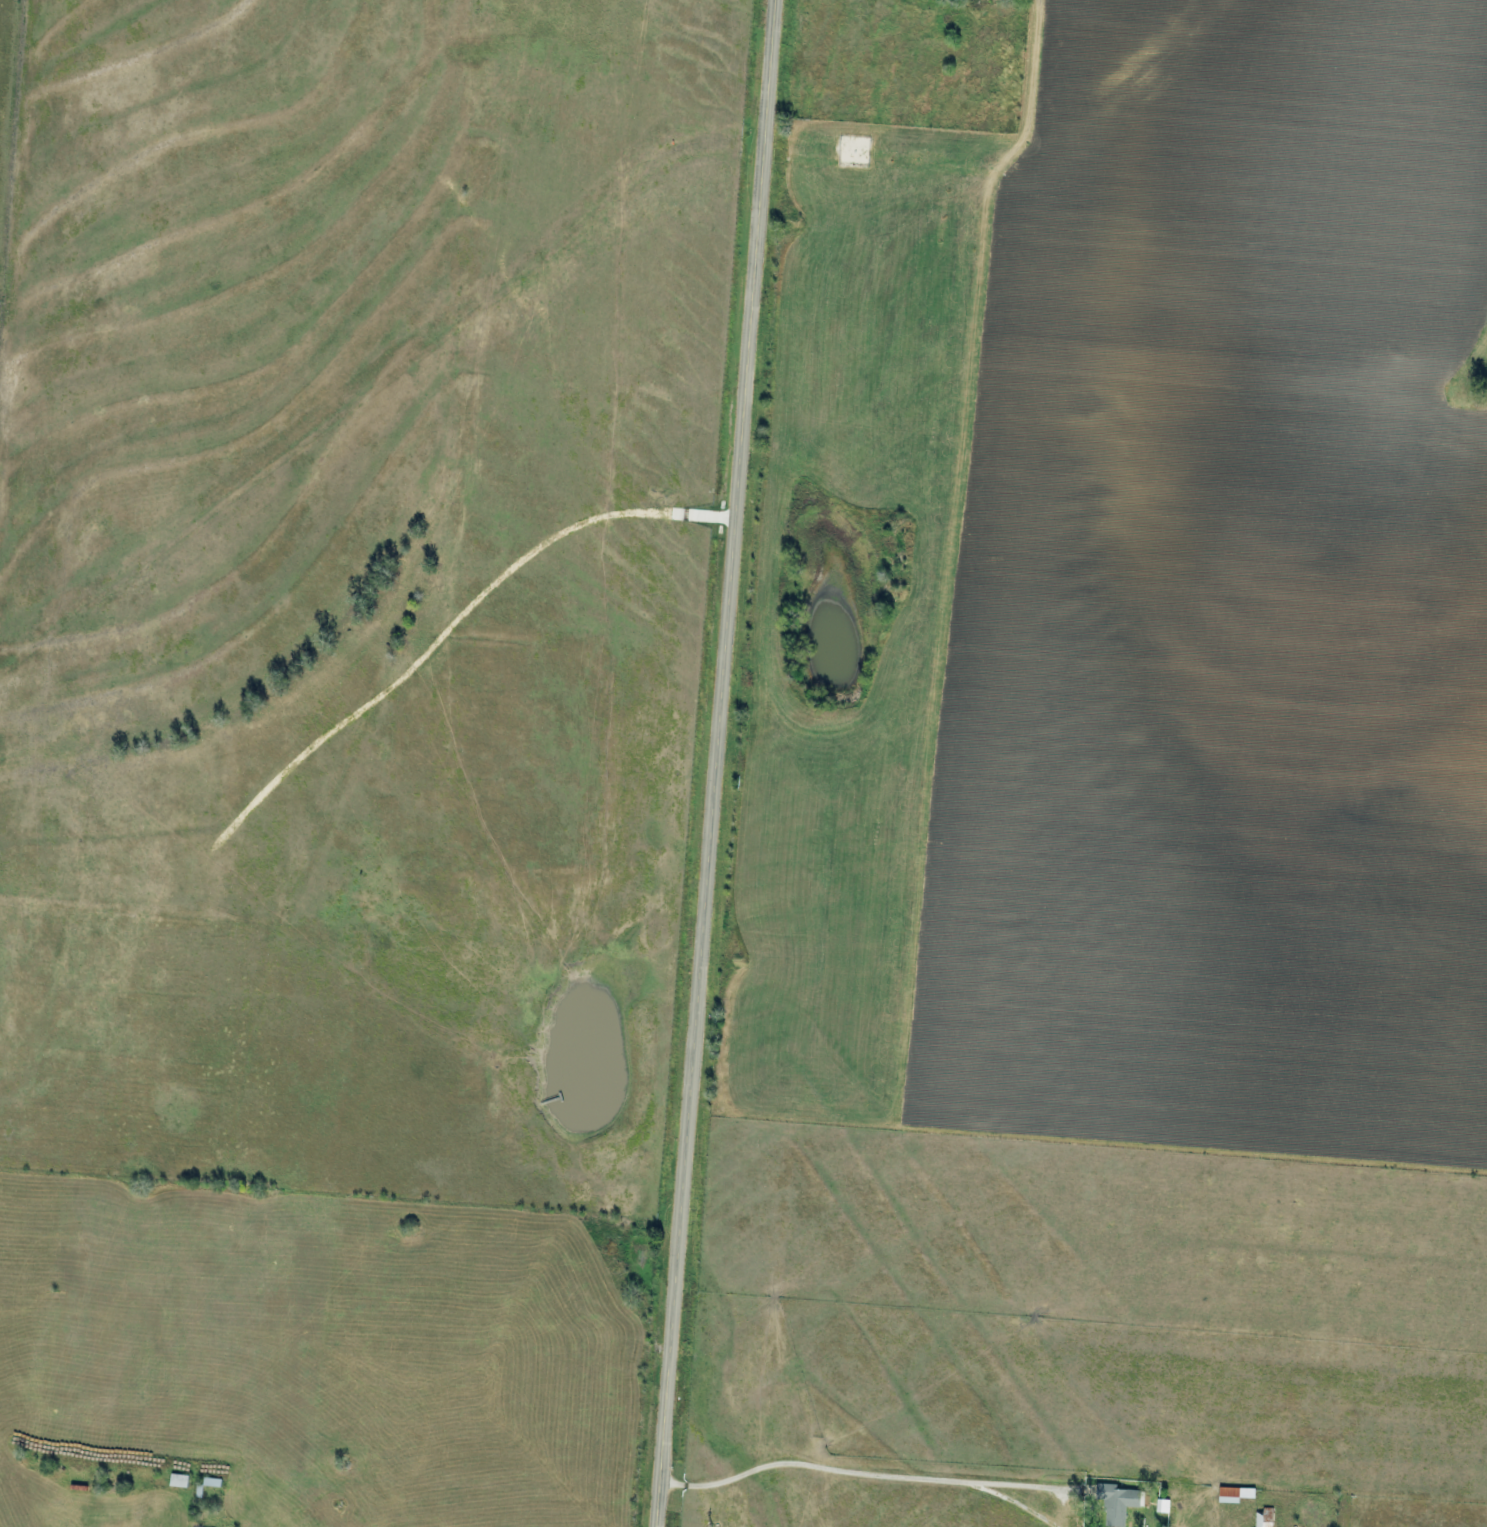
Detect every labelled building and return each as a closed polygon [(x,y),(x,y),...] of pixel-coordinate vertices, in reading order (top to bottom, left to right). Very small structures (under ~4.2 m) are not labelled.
[(220,1479),(203,1477),(202,1486),(219,1487),(220,1479)] [(1125,1507),(1139,1507),(1140,1490),(1116,1489),(1116,1484),(1095,1484),(1095,1499),(1105,1500),(1104,1526),(1124,1526),(1125,1507)] [(1254,1498),(1254,1488),(1218,1487),(1217,1502),(1238,1503),(1238,1497),(1254,1498)] [(1169,1499),(1156,1499),(1156,1512),(1168,1512),(1169,1499)] [(1272,1508),(1262,1508),(1262,1513),(1255,1513),(1254,1526),(1272,1526),(1272,1508)]
